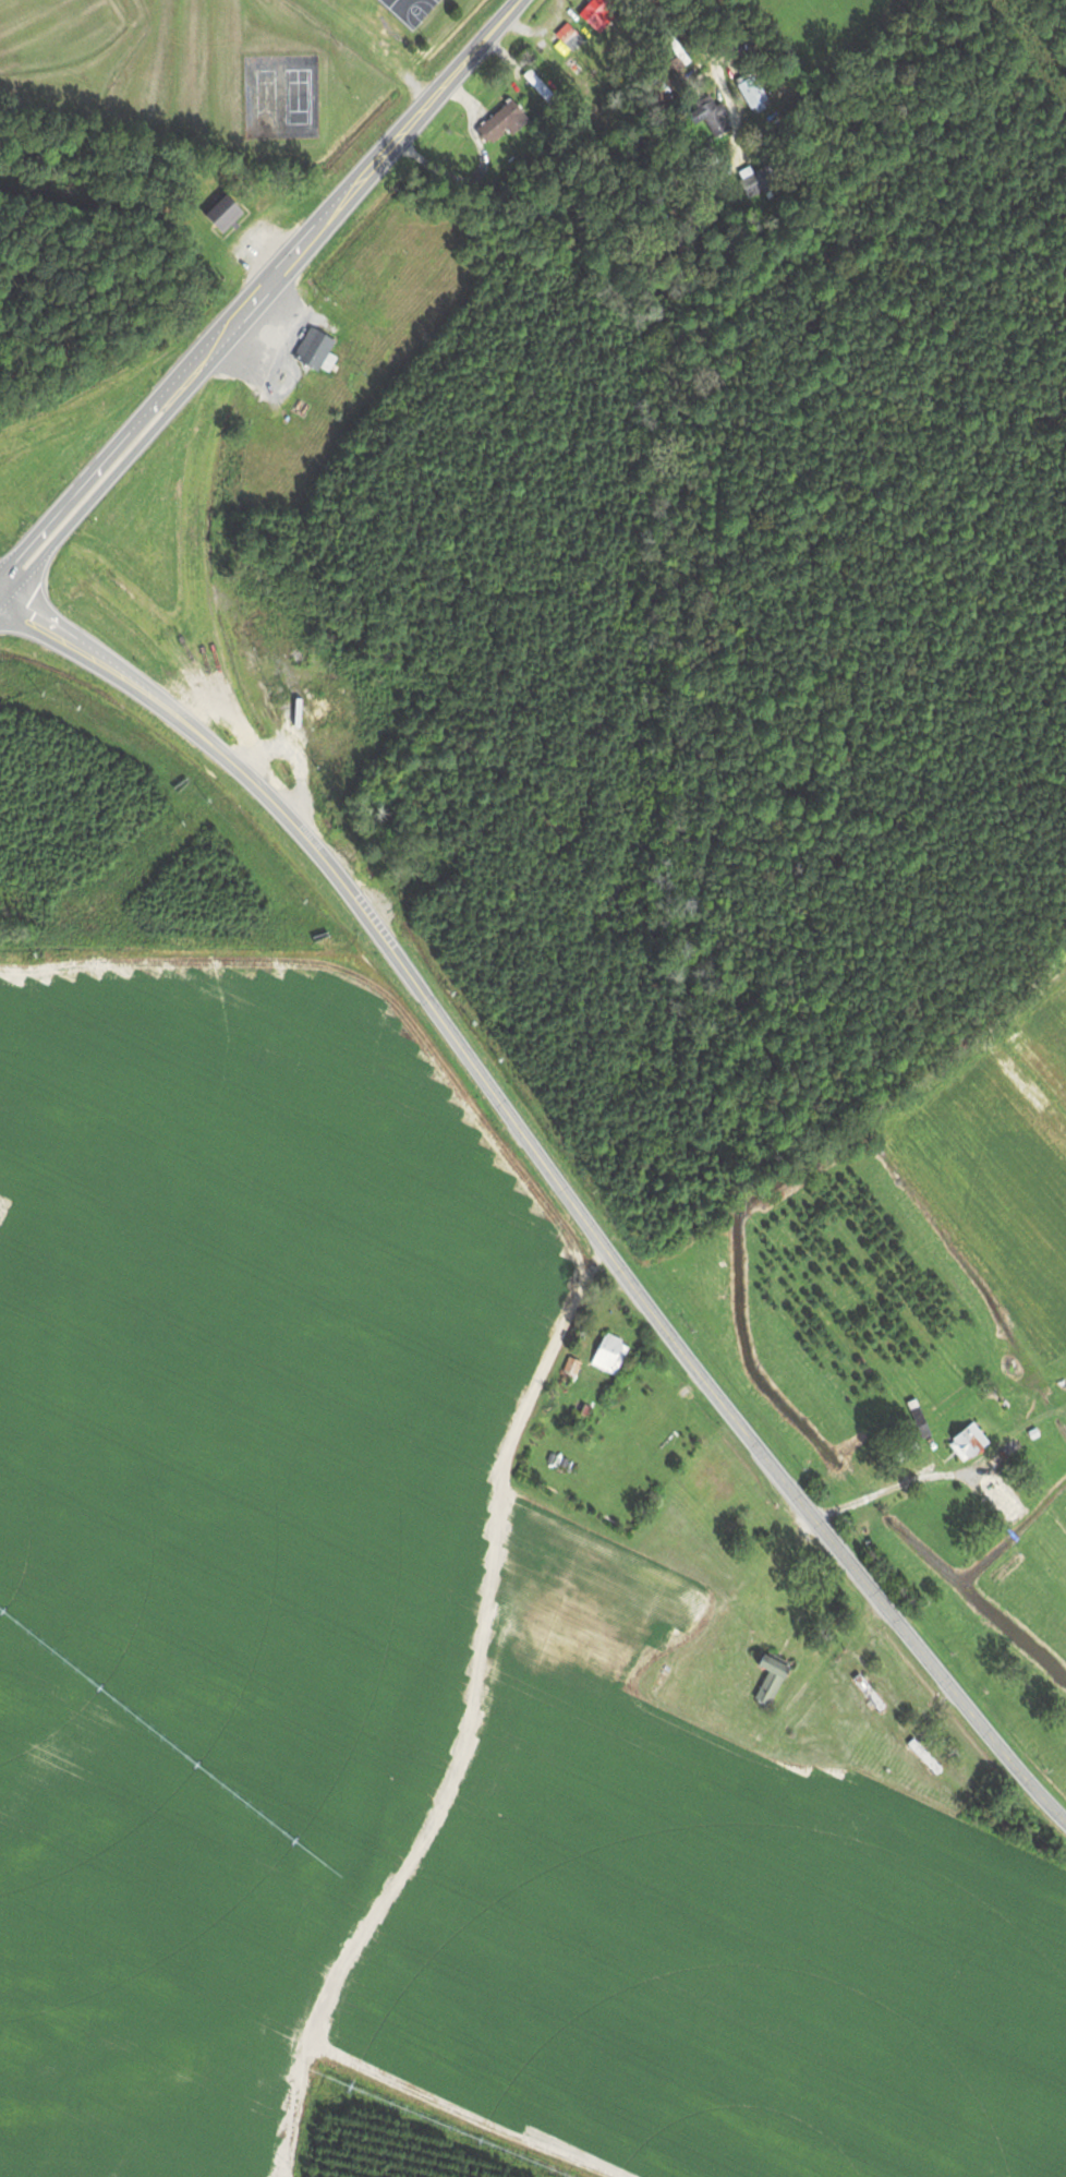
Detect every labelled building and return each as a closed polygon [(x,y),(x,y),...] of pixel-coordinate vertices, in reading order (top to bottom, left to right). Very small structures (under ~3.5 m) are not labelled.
[(592,27),(614,0),(588,0),(576,15),(592,27)] [(768,105),(754,71),(736,79),(749,113),(768,105)] [(688,111),(695,124),(702,120),(711,137),(730,126),(714,97),(688,111)] [(477,132),(491,143),(502,129),(512,136),(527,116),(505,98),(477,132)] [(773,183),(764,166),(737,180),(746,197),(773,183)] [(201,215),(220,234),(242,213),(222,194),(201,215)] [(308,326),(290,357),(315,372),(317,368),(327,372),(336,357),(327,351),(332,340),(308,326)] [(332,716),(326,695),(292,705),(298,726),(332,716)] [(629,1345),(604,1332),(588,1363),(614,1376),(629,1345)] [(572,1379),(580,1363),(568,1357),(560,1374),(572,1379)] [(961,1463),(987,1444),(972,1421),(945,1440),(961,1463)] [(753,1698),(768,1705),(787,1665),(760,1652),(753,1665),(766,1671),(753,1698)] [(883,1706),(859,1676),(854,1680),(878,1710),(883,1706)] [(940,1769),(912,1738),(907,1743),(935,1774),(940,1769)]
